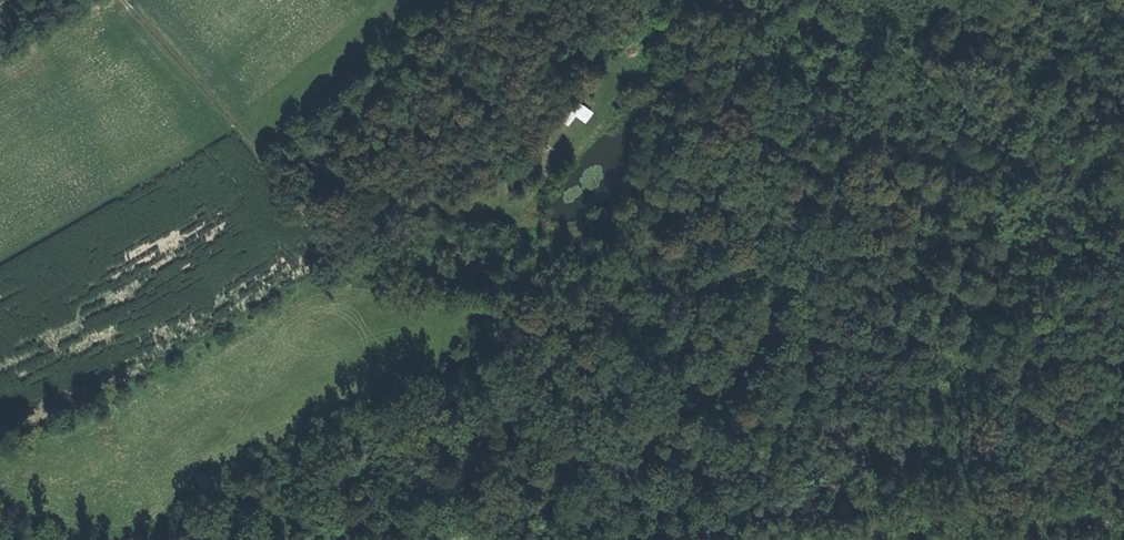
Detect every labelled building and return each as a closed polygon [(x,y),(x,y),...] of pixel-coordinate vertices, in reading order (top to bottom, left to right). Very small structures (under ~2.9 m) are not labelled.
[(570,98),(562,109),(582,123),(589,112),(570,98)]
